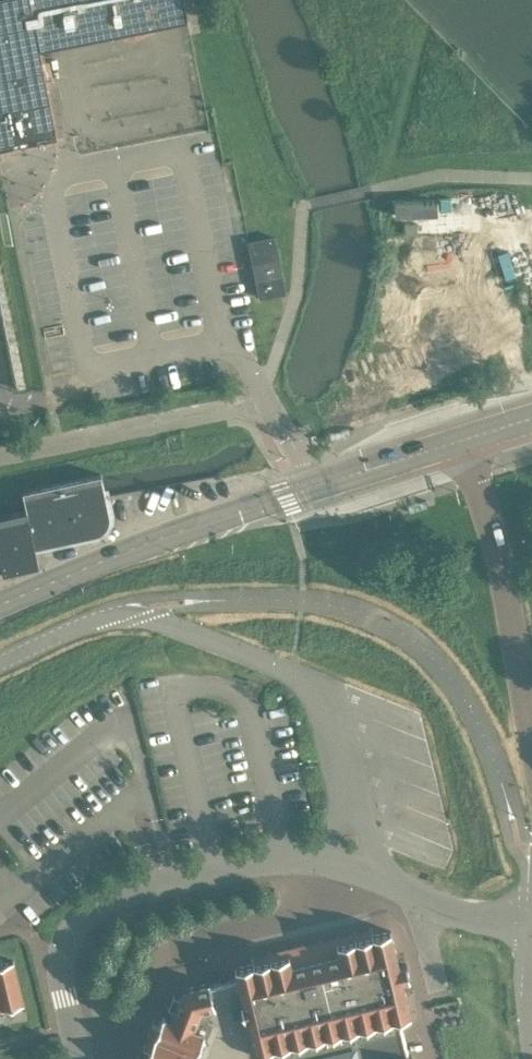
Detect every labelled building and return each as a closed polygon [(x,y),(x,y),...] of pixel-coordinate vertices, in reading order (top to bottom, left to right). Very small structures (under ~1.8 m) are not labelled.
[(58,134),(39,44),(57,40),(137,24),(138,24),(188,14),(185,0),(0,0),(0,146),(58,134)] [(249,236),(248,236),(248,238),(254,269),(259,292),(285,287),(273,231),(249,236)] [(3,564),(4,567),(40,559),(37,549),(36,542),(96,529),(105,525),(110,517),(110,508),(106,490),(102,469),(24,486),(25,492),(28,506),(0,512),(0,565),(3,564)] [(144,1058),(413,1058),(411,1049),(409,1050),(400,1011),(411,1008),(403,973),(410,972),(407,958),(400,960),(391,925),(338,938),(340,948),(292,959),(290,949),(236,962),(239,972),(210,979),(210,977),(184,983),(172,1012),(164,1009),(144,1058)] [(3,1003),(6,1002),(19,999),(20,999),(24,998),(20,978),(14,955),(2,958),(0,959),(0,990),(3,1003)]
